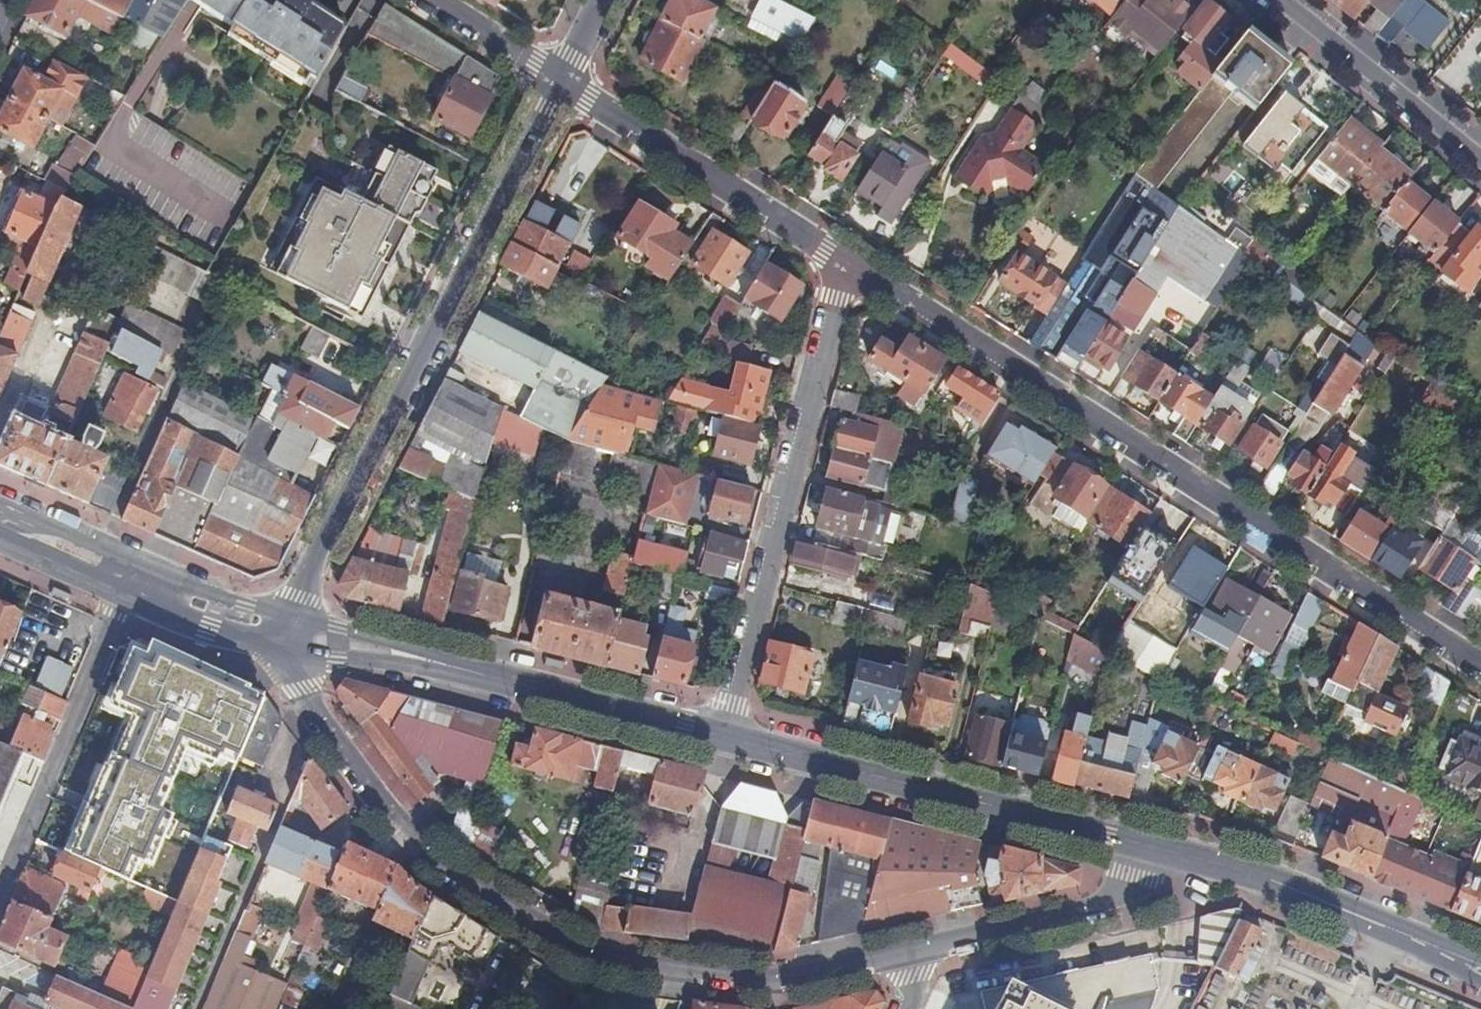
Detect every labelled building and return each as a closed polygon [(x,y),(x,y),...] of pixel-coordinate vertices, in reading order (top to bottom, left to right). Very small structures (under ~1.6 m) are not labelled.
[(124,19),(88,0),(36,0),(34,4),(27,16),(68,37),(79,16),(115,35),(124,19)] [(124,19),(127,20),(136,0),(88,0),(124,19)] [(127,20),(153,33),(164,39),(189,0),(136,0),(127,20)] [(202,7),(234,28),(229,36),(231,37),(236,29),(310,75),(304,84),(306,84),(312,76),(316,79),(346,26),(335,19),(338,13),(336,12),(333,18),(312,5),(316,0),(206,0),(202,7)] [(316,0),(312,5),(333,18),(336,12),(316,0)] [(662,21),(699,39),(714,10),(694,0),(673,0),(662,21)] [(777,0),(761,0),(753,16),(777,28),(802,41),(815,20),(777,0)] [(1109,14),(1120,0),(1091,0),(1109,14)] [(1107,24),(1126,39),(1132,30),(1160,53),(1195,8),(1186,0),(1126,0),(1107,24)] [(1336,7),(1353,20),(1366,3),(1376,11),(1363,28),(1375,38),(1388,22),(1390,19),(1405,0),(1341,0),(1336,7)] [(1174,75),(1197,94),(1212,76),(1223,62),(1216,55),(1227,40),(1218,33),(1229,19),(1207,2),(1183,32),(1185,35),(1180,42),(1184,46),(1175,58),(1182,64),(1174,75)] [(503,79),(386,5),(369,36),(456,80),(493,98),(503,79)] [(777,28),(753,16),(747,26),(772,39),(777,28)] [(699,39),(662,21),(641,61),(682,82),(703,42),(699,39)] [(231,37),(304,84),(310,75),(236,29),(231,37)] [(164,39),(153,33),(144,51),(153,57),(164,39)] [(1212,76),(1231,91),(1235,94),(1236,92),(1256,109),(1288,68),(1245,34),(1223,62),(1212,76)] [(952,45),(946,55),(955,61),(961,52),(952,45)] [(68,121),(90,79),(58,62),(47,82),(28,72),(12,101),(49,120),(64,128),(68,121)] [(777,80),(769,75),(750,106),(758,111),(774,84),(777,80)] [(1231,91),(1212,76),(1197,94),(1135,175),(1156,190),(1231,91)] [(346,77),(338,92),(355,101),(362,86),(346,77)] [(839,111),(854,88),(839,78),(822,105),(837,114),(839,111)] [(493,98),(456,80),(437,119),(474,138),(494,99),(493,98)] [(774,84),(758,111),(752,120),(784,140),(807,104),(797,99),(799,96),(787,89),(785,91),(774,84)] [(1041,109),(1050,98),(1033,85),(1022,95),(1041,109)] [(126,99),(115,93),(107,107),(118,112),(124,103),(126,99)] [(1325,129),(1283,96),(1248,141),(1291,174),(1325,129)] [(905,119),(914,105),(902,98),(887,120),(899,128),(905,119)] [(1057,104),(1050,98),(1041,109),(1047,113),(1057,104)] [(12,101),(0,124),(0,132),(34,149),(49,120),(12,101)] [(758,111),(750,106),(740,121),(748,126),(752,120),(758,111)] [(1012,109),(996,134),(990,143),(981,137),(954,178),(986,199),(991,188),(1006,187),(1025,198),(1045,167),(1021,152),(1037,125),(1012,109)] [(837,114),(810,156),(829,168),(827,172),(841,181),(856,158),(854,156),(860,146),(843,135),(854,119),(839,111),(837,114)] [(914,125),(905,119),(899,128),(894,136),(902,142),(914,125)] [(1348,122),(1318,160),(1350,186),(1380,148),(1348,122)] [(101,139),(88,132),(64,171),(52,165),(44,180),(53,185),(67,192),(80,171),(101,139)] [(990,143),(996,134),(981,137),(990,143)] [(575,135),(546,192),(571,205),(601,149),(575,135)] [(439,171),(391,147),(386,157),(379,160),(367,184),(369,191),(364,202),(318,179),(271,273),(363,319),(416,215),(422,213),(435,188),(433,183),(439,171)] [(1380,148),(1350,186),(1383,212),(1406,183),(1413,174),(1380,148)] [(907,172),(881,155),(858,191),(884,208),(907,172)] [(1048,314),(1029,343),(1048,355),(1083,301),(1109,317),(1117,304),(1139,319),(1168,273),(1201,221),(1180,206),(1156,190),(1135,175),(1065,286),(1048,314)] [(1406,183),(1383,212),(1405,229),(1424,204),(1420,200),(1422,196),(1406,183)] [(67,192),(53,185),(46,204),(25,195),(9,235),(22,240),(15,253),(19,255),(33,260),(56,210),(63,198),(67,192)] [(107,221),(63,198),(56,210),(33,260),(28,273),(34,276),(24,300),(38,306),(63,250),(67,252),(72,241),(68,238),(74,223),(100,236),(107,221)] [(513,247),(555,268),(566,246),(542,234),(553,213),(535,203),(513,247)] [(1432,203),(1408,233),(1434,254),(1458,223),(1432,203)] [(649,268),(671,282),(694,245),(674,233),(678,228),(640,204),(619,238),(653,260),(649,268)] [(1237,248),(1201,221),(1168,273),(1207,297),(1237,248)] [(1428,261),(1442,272),(1467,291),(1480,274),(1480,231),(1476,228),(1471,233),(1458,223),(1434,254),(1428,261)] [(1033,238),(1022,232),(1014,244),(1025,251),(1033,238)] [(747,253),(714,233),(693,266),(727,288),(747,253)] [(1056,234),(1039,257),(1052,267),(1070,243),(1056,234)] [(210,274),(153,244),(142,269),(218,309),(230,284),(210,274)] [(513,247),(502,267),(544,288),(555,268),(513,247)] [(1245,253),(1237,248),(1207,297),(1220,305),(1244,268),(1251,257),(1245,253)] [(572,271),(572,277),(580,280),(592,261),(575,252),(566,267),(570,270),(572,271)] [(33,260),(19,255),(7,287),(20,293),(28,273),(33,260)] [(1019,257),(1017,260),(1008,275),(1001,284),(1048,314),(1065,286),(1019,257)] [(1008,275),(1017,260),(1012,257),(1003,271),(1008,275)] [(1251,257),(1244,268),(1279,294),(1282,290),(1286,283),(1279,278),(1251,257)] [(765,263),(744,299),(782,321),(803,286),(765,263)] [(1467,291),(1442,272),(1434,282),(1459,302),(1467,291)] [(580,280),(572,277),(567,285),(586,295),(590,286),(580,280)] [(1286,283),(1282,290),(1318,315),(1322,308),(1313,301),(1286,283)] [(711,324),(725,333),(740,307),(725,299),(711,324)] [(485,301),(479,314),(507,328),(513,314),(485,301)] [(184,333),(128,304),(120,321),(107,350),(113,353),(112,354),(137,367),(135,374),(163,388),(166,381),(153,374),(163,351),(174,356),(184,333)] [(1117,304),(1109,317),(1131,331),(1139,319),(1117,304)] [(14,305),(10,316),(0,339),(0,400),(36,315),(14,305)] [(0,461),(0,466),(23,477),(46,487),(66,441),(68,439),(61,436),(58,441),(48,436),(50,431),(45,429),(43,434),(38,432),(46,415),(73,427),(107,350),(120,321),(96,308),(56,400),(32,389),(28,401),(18,424),(16,423),(0,461)] [(1322,308),(1318,315),(1340,331),(1345,324),(1339,320),(1322,308)] [(1087,312),(1056,360),(1074,372),(1085,354),(1103,326),(1105,323),(1087,312)] [(522,419),(527,421),(567,442),(603,387),(610,378),(507,328),(479,314),(463,343),(458,352),(535,390),(522,419)] [(1127,340),(1103,326),(1085,354),(1110,370),(1120,354),(1119,353),(1127,340)] [(1358,333),(1348,326),(1345,332),(1355,339),(1358,333)] [(331,336),(314,328),(303,349),(319,357),(331,336)] [(1155,328),(1123,378),(1160,402),(1176,376),(1151,361),(1167,335),(1155,328)] [(721,340),(723,336),(712,330),(703,346),(714,352),(721,340)] [(1358,333),(1355,339),(1350,346),(1307,414),(1303,419),(1286,445),(1295,450),(1314,436),(1329,414),(1331,415),(1338,404),(1344,408),(1351,397),(1345,393),(1363,366),(1362,365),(1375,345),(1367,340),(1358,333)] [(1202,334),(1192,351),(1191,353),(1203,360),(1214,342),(1202,334)] [(1328,361),(1298,409),(1307,414),(1350,346),(1331,334),(1318,354),(1328,361)] [(927,350),(909,339),(900,353),(881,341),(870,359),(905,383),(927,350)] [(752,349),(721,340),(714,352),(711,357),(729,362),(748,367),(752,349)] [(212,347),(203,343),(198,353),(207,357),(212,347)] [(1271,375),(1282,357),(1268,349),(1257,367),(1271,375)] [(927,350),(905,383),(897,395),(914,406),(944,361),(937,357),(927,350)] [(1395,360),(1389,356),(1386,361),(1392,365),(1395,360)] [(770,372),(748,367),(729,362),(726,376),(735,378),(731,396),(679,382),(666,403),(680,406),(696,410),(720,416),(749,423),(752,410),(760,412),(770,372)] [(1236,363),(1225,381),(1236,388),(1247,370),(1236,363)] [(350,430),(360,410),(277,368),(267,388),(289,399),(335,423),(350,430)] [(973,380),(957,369),(945,387),(969,402),(962,413),(980,426),(988,415),(987,414),(999,396),(973,380)] [(449,370),(445,379),(462,388),(467,378),(449,370)] [(1212,400),(1176,376),(1160,402),(1184,417),(1173,435),(1186,443),(1197,425),(1212,400)] [(154,388),(131,377),(127,385),(130,387),(113,422),(137,432),(145,416),(143,411),(154,388)] [(424,420),(399,468),(451,491),(475,502),(490,442),(499,407),(462,388),(445,379),(424,420)] [(335,423),(289,399),(274,428),(185,383),(168,422),(197,437),(293,486),(319,436),(327,440),(335,423)] [(1458,404),(1429,383),(1419,399),(1447,420),(1458,404)] [(603,387),(567,442),(625,457),(633,428),(653,433),(661,402),(603,387)] [(1219,389),(1212,400),(1197,425),(1228,445),(1251,409),(1219,389)] [(830,407),(857,414),(861,397),(834,390),(830,407)] [(694,420),(696,410),(680,406),(674,434),(685,436),(689,419),(694,420)] [(499,407),(490,442),(517,450),(527,421),(522,419),(499,407)] [(1307,414),(1298,409),(1295,414),(1303,419),(1307,414)] [(842,423),(835,449),(891,464),(901,425),(881,420),(857,414),(854,425),(842,423)] [(1288,432),(1262,415),(1238,452),(1265,469),(1288,432)] [(760,426),(749,423),(720,416),(714,443),(700,439),(697,450),(751,464),(760,426)] [(197,437),(168,422),(124,521),(156,536),(197,437)] [(1034,484),(1056,449),(1021,427),(1018,431),(1006,424),(987,456),(1034,484)] [(86,504),(112,516),(128,478),(106,468),(109,461),(95,454),(101,448),(106,436),(89,428),(82,445),(82,449),(66,441),(46,487),(86,504)] [(316,497),(293,486),(197,437),(156,536),(254,579),(279,570),(316,497)] [(567,442),(559,474),(651,496),(659,466),(646,462),(625,457),(567,442)] [(1286,445),(1258,489),(1268,495),(1274,499),(1286,479),(1302,455),(1295,450),(1286,445)] [(1311,460),(1302,455),(1286,479),(1294,484),(1293,487),(1307,496),(1325,469),(1333,456),(1320,447),(1311,460)] [(828,477),(886,491),(893,464),(891,464),(835,449),(828,477)] [(1087,522),(1094,512),(1090,510),(1105,487),(1062,458),(1031,505),(1052,519),(1062,503),(1068,507),(1060,520),(1080,533),(1087,522)] [(1367,483),(1372,476),(1346,459),(1335,475),(1325,469),(1307,496),(1331,511),(1348,484),(1361,492),(1367,483)] [(651,496),(646,516),(685,526),(699,475),(659,466),(651,496)] [(753,489),(720,481),(711,516),(744,524),(753,489)] [(972,485),(959,482),(949,520),(962,523),(972,485)] [(817,527),(853,538),(883,545),(892,511),(862,503),(864,497),(828,487),(817,527)] [(1108,488),(1094,512),(1087,522),(1106,534),(1110,537),(1129,550),(1149,517),(1150,515),(1108,488)] [(454,502),(423,620),(443,624),(475,502),(451,491),(447,499),(454,502)] [(886,491),(883,502),(909,509),(911,498),(886,491)] [(1467,492),(1457,507),(1448,521),(1460,528),(1467,516),(1472,519),(1478,508),(1476,507),(1480,500),(1467,492)] [(1448,521),(1457,507),(1441,497),(1425,521),(1441,533),(1448,521)] [(1394,525),(1405,508),(1388,498),(1374,521),(1360,512),(1341,541),(1350,547),(1371,561),(1394,525)] [(1478,508),(1472,519),(1475,521),(1467,533),(1456,550),(1474,561),(1463,579),(1474,586),(1480,575),(1480,510),(1478,508)] [(1143,599),(1178,542),(1157,529),(1159,524),(1149,517),(1129,550),(1111,579),(1143,599)] [(1460,528),(1448,521),(1441,533),(1419,568),(1453,590),(1443,607),(1456,615),(1474,586),(1463,579),(1474,561),(1456,550),(1467,533),(1460,528)] [(1394,525),(1371,561),(1383,568),(1400,579),(1419,549),(1418,549),(1421,543),(1407,534),(1404,540),(1396,535),(1400,529),(1394,525)] [(703,548),(697,570),(703,572),(703,573),(722,578),(725,568),(731,570),(733,562),(738,564),(743,544),(712,536),(709,549),(703,548)] [(853,538),(849,553),(855,554),(878,561),(883,545),(853,538)] [(797,540),(791,562),(849,577),(855,554),(849,553),(797,540)] [(634,560),(632,566),(664,574),(680,577),(682,578),(684,567),(687,555),(638,542),(634,560)] [(1167,582),(1203,606),(1229,567),(1193,543),(1167,582)] [(417,546),(414,560),(409,575),(415,577),(424,548),(417,546)] [(460,579),(495,587),(501,563),(467,554),(460,579)] [(394,570),(352,559),(340,585),(346,599),(369,605),(398,613),(408,574),(409,575),(414,560),(398,556),(394,570)] [(607,591),(625,596),(632,566),(634,560),(616,556),(607,591)] [(673,604),(680,577),(664,574),(657,601),(673,604)] [(508,591),(495,587),(460,579),(451,612),(494,623),(498,607),(504,608),(508,591)] [(1207,620),(1199,616),(1191,631),(1230,652),(1259,598),(1228,581),(1207,620)] [(971,584),(962,582),(953,616),(963,619),(971,584)] [(972,622),(991,627),(992,621),(998,597),(971,584),(963,619),(958,633),(968,635),(972,622)] [(737,591),(708,585),(704,600),(733,607),(737,591)] [(1474,586),(1456,615),(1469,623),(1480,605),(1480,591),(1474,586)] [(870,610),(878,612),(882,598),(853,590),(849,605),(870,610)] [(1324,602),(1308,591),(1293,624),(1309,632),(1324,602)] [(1030,614),(1040,619),(1051,600),(1042,594),(1030,614)] [(1008,625),(1010,619),(1014,606),(998,597),(992,621),(1008,625)] [(547,598),(534,647),(563,655),(606,666),(618,621),(619,616),(547,598)] [(1290,615),(1259,598),(1230,652),(1221,668),(1234,675),(1241,661),(1235,658),(1244,640),(1269,654),(1290,615)] [(831,623),(865,631),(870,610),(849,605),(836,602),(831,623)] [(672,606),(653,678),(684,686),(697,633),(682,628),(687,610),(672,606)] [(4,656),(21,617),(0,608),(0,654),(4,656)] [(1025,623),(1010,619),(1008,625),(1005,633),(1021,638),(1025,623)] [(639,627),(618,621),(606,666),(627,671),(637,674),(646,639),(641,637),(636,636),(639,627)] [(1108,654),(1160,680),(1178,651),(1129,622),(1108,654)] [(1377,636),(1359,624),(1332,683),(1328,682),(1323,694),(1346,705),(1377,636)] [(1103,676),(1108,654),(1075,637),(1074,636),(1067,660),(1103,676)] [(1346,705),(1345,706),(1366,715),(1365,724),(1390,736),(1398,732),(1406,715),(1402,708),(1376,695),(1398,648),(1377,636),(1346,705)] [(1285,640),(1270,673),(1286,681),(1302,648),(1285,640)] [(769,643),(759,683),(803,693),(813,654),(769,643)] [(178,903),(264,697),(142,646),(69,824),(58,846),(178,903)] [(16,676),(37,684),(48,656),(26,648),(16,676)] [(68,694),(79,667),(50,656),(40,684),(68,694)] [(872,734),(888,738),(906,667),(890,663),(886,678),(855,670),(841,726),(872,734)] [(1440,709),(1451,682),(1435,672),(1424,702),(1440,709)] [(1187,675),(1180,689),(1204,700),(1211,685),(1187,675)] [(957,687),(920,678),(909,723),(929,728),(931,722),(947,726),(957,687)] [(469,848),(477,819),(488,776),(502,721),(346,682),(338,695),(406,786),(419,800),(433,789),(431,787),(438,782),(427,768),(433,764),(437,771),(471,781),(464,806),(460,805),(452,838),(469,848)] [(23,753),(45,762),(57,734),(51,731),(52,728),(51,727),(55,717),(62,720),(70,702),(28,685),(20,704),(28,707),(12,748),(23,753)] [(263,765),(282,720),(264,697),(243,750),(239,758),(261,767),(263,765)] [(1019,771),(1037,776),(1049,728),(1047,728),(1045,721),(1022,715),(1017,720),(1014,720),(1012,726),(1002,767),(1019,771)] [(967,758),(1002,767),(1012,726),(977,718),(967,758)] [(1163,774),(1182,783),(1186,775),(1198,748),(1199,747),(1181,738),(1183,733),(1150,719),(1148,725),(1128,799),(1144,803),(1151,776),(1145,774),(1151,755),(1156,757),(1153,764),(1165,770),(1163,774)] [(1075,786),(1087,737),(1091,722),(1084,721),(1079,737),(1066,733),(1053,780),(1075,786)] [(1128,799),(1148,725),(1135,721),(1131,737),(1111,732),(1108,742),(1087,737),(1075,786),(1107,794),(1128,799)] [(613,794),(616,783),(620,766),(623,752),(558,735),(536,730),(531,750),(516,746),(512,766),(577,784),(579,775),(573,774),(575,766),(598,773),(594,789),(613,794)] [(1293,741),(1275,733),(1269,746),(1287,755),(1293,741)] [(1460,739),(1459,744),(1451,741),(1440,768),(1447,771),(1446,776),(1480,790),(1480,748),(1460,739)] [(23,753),(12,748),(0,743),(0,807),(23,753)] [(1214,756),(1198,748),(1186,775),(1201,783),(1214,756)] [(1223,793),(1242,802),(1259,766),(1228,751),(1213,782),(1225,788),(1223,793)] [(704,772),(623,752),(620,766),(650,774),(644,802),(693,815),(704,772)] [(323,832),(350,811),(335,791),(310,758),(293,800),(301,803),(323,832)] [(1370,878),(1406,792),(1394,787),(1330,758),(1311,804),(1310,806),(1342,822),(1335,836),(1331,835),(1321,858),(1331,862),(1370,878)] [(1259,766),(1242,802),(1261,811),(1264,806),(1275,811),(1293,774),(1280,768),(1276,774),(1259,766)] [(1394,787),(1406,792),(1413,775),(1402,770),(1394,787)] [(609,809),(623,813),(626,814),(632,787),(616,783),(613,794),(609,809)] [(231,842),(247,849),(256,828),(268,832),(279,807),(236,790),(226,816),(237,820),(228,841),(231,842)] [(1403,846),(1421,799),(1406,792),(1370,878),(1412,895),(1450,911),(1466,873),(1468,867),(1469,866),(1434,851),(1432,858),(1403,846)] [(1293,847),(1310,806),(1311,804),(1291,797),(1272,839),(1293,847)] [(812,806),(806,830),(775,952),(797,947),(810,895),(812,896),(820,863),(814,861),(818,844),(831,848),(819,942),(829,940),(862,933),(890,820),(813,800),(812,806)] [(1472,822),(1480,826),(1480,802),(1472,822)] [(789,816),(786,824),(806,830),(812,806),(803,803),(789,816)] [(777,860),(786,824),(720,807),(711,843),(737,850),(775,859),(777,860)] [(623,813),(609,869),(616,871),(618,862),(620,854),(630,815),(626,814),(623,813)] [(469,848),(501,868),(516,843),(477,819),(469,848)] [(929,830),(890,820),(862,933),(905,923),(950,913),(946,898),(945,892),(951,890),(957,868),(963,839),(929,830)] [(806,830),(786,824),(777,860),(775,859),(769,883),(726,873),(704,868),(686,941),(775,952),(806,830)] [(329,892),(344,856),(280,828),(267,859),(265,865),(268,865),(313,885),(305,904),(309,906),(290,951),(301,956),(305,946),(318,917),(329,892)] [(229,847),(206,838),(195,862),(192,871),(178,903),(152,963),(133,1008),(169,1008),(223,879),(217,877),(229,847)] [(980,843),(963,839),(957,868),(974,872),(980,843)] [(737,850),(711,843),(704,868),(726,873),(737,850)] [(398,867),(348,845),(344,856),(329,892),(378,913),(374,924),(406,938),(398,955),(406,958),(432,896),(415,886),(398,867)] [(1080,868),(992,846),(986,875),(993,903),(1004,901),(1080,884),(1080,868)] [(1475,852),(1469,866),(1480,872),(1480,854),(1475,852)] [(100,878),(103,871),(63,854),(54,876),(79,886),(85,889),(78,905),(76,908),(82,910),(95,876),(100,878)] [(616,871),(609,869),(586,864),(574,912),(602,930),(607,907),(616,871)] [(52,919),(58,921),(60,916),(54,914),(66,888),(24,870),(13,896),(11,902),(52,919)] [(1480,923),(1480,880),(1466,873),(1450,911),(1480,923)] [(85,889),(79,886),(72,902),(78,905),(85,889)] [(946,898),(950,913),(983,906),(979,891),(946,898)] [(432,896),(406,958),(385,1008),(412,1008),(413,1006),(407,1003),(424,961),(430,965),(438,948),(447,944),(483,967),(500,939),(432,896)] [(11,902),(0,929),(0,943),(53,966),(54,964),(63,968),(70,954),(61,950),(65,939),(47,931),(52,919),(11,902)] [(602,930),(686,941),(689,917),(607,907),(602,930)] [(1217,963),(1240,919),(1236,909),(1201,916),(1199,964),(1217,963)] [(1265,920),(1244,911),(1240,919),(1217,963),(1213,973),(1220,976),(1222,972),(1236,978),(1244,962),(1254,966),(1262,951),(1252,946),(1265,920)] [(319,953),(331,926),(332,923),(318,917),(305,946),(319,953)] [(239,932),(207,1008),(279,1008),(288,986),(262,975),(266,965),(248,958),(255,940),(239,932)] [(1322,944),(1294,932),(1289,942),(1317,954),(1322,944)] [(133,1008),(152,963),(121,949),(102,996),(133,1008)] [(1008,979),(994,1008),(1149,1008),(1155,990),(1150,953),(1117,960),(1019,983),(1008,979)] [(1246,983),(1254,966),(1244,962),(1236,978),(1246,983)] [(102,996),(56,976),(42,1008),(27,1001),(28,1000),(3,990),(0,997),(0,1008),(133,1008),(102,996)] [(828,1008),(883,1008),(886,1001),(877,991),(850,998),(831,1002),(828,1008)]
